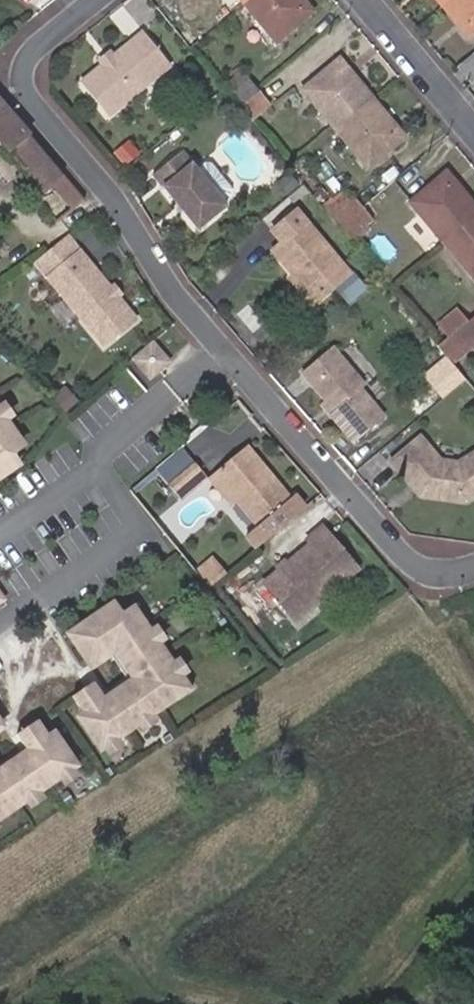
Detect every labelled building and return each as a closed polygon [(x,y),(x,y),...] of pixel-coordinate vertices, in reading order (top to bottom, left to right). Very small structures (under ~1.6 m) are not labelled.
[(302,0),(245,0),(244,1),(276,40),(311,11),(302,0)] [(443,3),(469,36),(473,31),(473,0),(447,0),(443,3)] [(101,65),(79,82),(108,117),(171,66),(143,31),(110,57),(107,53),(97,61),(101,65)] [(470,83),(473,80),(473,51),(456,66),(470,83)] [(335,127),(369,98),(337,60),(303,88),(335,127)] [(259,90),(239,106),(250,120),(269,103),(259,90)] [(402,137),(369,98),(335,127),(367,166),(402,137)] [(0,105),(0,144),(23,170),(15,176),(66,234),(93,211),(2,108),(0,105)] [(182,153),(154,176),(199,230),(227,207),(223,202),(231,195),(232,189),(210,163),(204,162),(196,169),(182,153)] [(443,241),(473,215),(473,208),(445,174),(411,203),(443,241)] [(341,223),(361,207),(351,195),(332,212),(341,223)] [(370,219),(361,207),(341,223),(351,235),(370,219)] [(300,212),(275,232),(285,244),(276,252),(297,277),(292,280),(314,307),(352,275),(300,212)] [(443,241),(473,279),(473,215),(443,241)] [(63,237),(29,262),(43,279),(75,253),(63,237)] [(106,291),(75,253),(43,279),(99,348),(131,322),(113,299),(107,299),(106,297),(106,291)] [(117,296),(110,288),(106,291),(106,297),(107,299),(113,299),(117,296)] [(439,323),(449,336),(467,320),(457,307),(439,323)] [(449,336),(436,346),(451,363),(473,346),(473,314),(467,320),(449,336)] [(146,344),(131,356),(146,376),(162,363),(146,344)] [(332,347),(308,367),(333,398),(329,401),(359,438),(384,418),(360,390),(365,386),(332,347)] [(17,462),(10,452),(18,447),(1,422),(8,417),(1,406),(0,407),(0,474),(17,462)] [(393,460),(421,496),(464,501),(473,495),(473,452),(457,462),(441,461),(422,437),(393,460)] [(244,449),(206,480),(228,506),(234,501),(257,528),(245,538),(253,547),(300,508),(292,499),(288,501),(244,449)] [(194,466),(168,488),(179,501),(205,479),(194,466)] [(310,543),(264,583),(292,616),(307,603),(311,606),(356,568),(321,527),(307,539),(310,543)] [(114,605),(70,635),(90,664),(111,649),(133,680),(103,701),(91,684),(71,698),(82,715),(77,718),(99,749),(105,745),(110,752),(120,745),(115,738),(136,723),(141,731),(151,724),(146,716),(174,697),(176,698),(188,690),(179,678),(178,679),(176,677),(184,672),(177,661),(169,666),(154,644),(161,639),(154,628),(146,633),(129,609),(121,614),(114,605)] [(25,799),(30,807),(40,800),(35,793),(56,778),(61,786),(71,779),(66,771),(72,767),(51,736),(46,739),(34,723),(14,737),(25,754),(0,771),(0,817),(25,799)]
